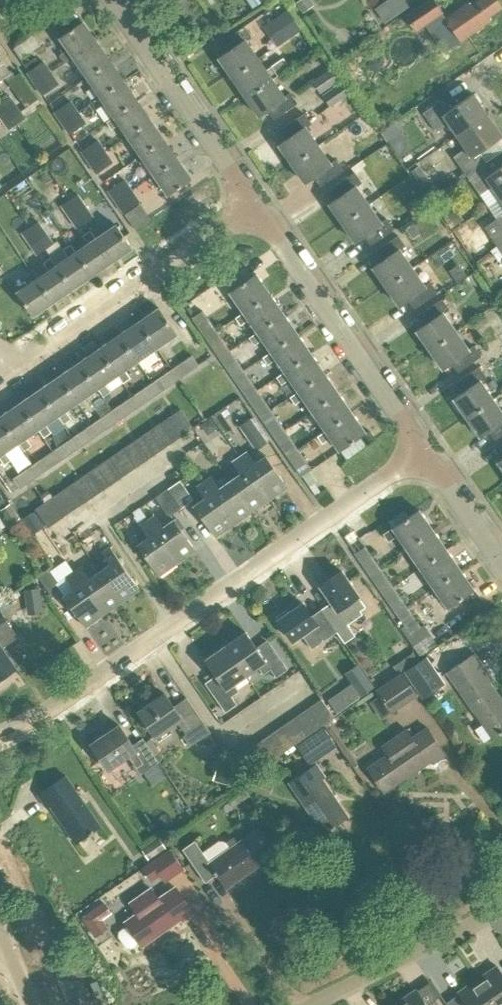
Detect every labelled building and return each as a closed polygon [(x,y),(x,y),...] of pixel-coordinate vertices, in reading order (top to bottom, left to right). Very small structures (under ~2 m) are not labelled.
[(307,0),(299,0),(296,2),(303,12),(311,7),(307,0)] [(401,11),(409,5),(405,0),(393,0),(401,11)] [(415,31),(442,13),(433,0),(428,0),(405,15),(415,31)] [(445,18),(461,41),(491,21),(489,17),(501,8),(501,7),(497,0),(478,0),(470,5),(468,2),(445,18)] [(287,9),(271,20),(285,40),(301,28),(287,9)] [(75,56),(97,41),(83,21),(61,36),(75,56)] [(220,57),(232,75),(257,57),(246,41),(252,36),(245,26),(222,42),(227,52),(220,57)] [(88,76),(110,61),(97,41),(75,56),(88,76)] [(4,75),(26,106),(38,98),(19,71),(15,74),(12,70),(9,71),(5,65),(0,57),(0,78),(4,75)] [(232,75),(248,97),(273,79),(287,70),(280,60),(266,70),(257,57),(232,75)] [(102,96),(124,80),(110,61),(88,76),(102,96)] [(27,73),(26,73),(34,85),(51,73),(43,62),(27,73)] [(311,81),(320,94),(340,81),(331,67),(311,81)] [(51,73),(34,85),(42,96),(59,85),(51,73)] [(268,111),(276,119),(298,103),(291,93),(285,97),(273,79),(248,97),(261,116),(268,111)] [(115,115),(137,100),(124,80),(102,96),(115,115)] [(340,81),(320,94),(329,108),(349,94),(340,81)] [(455,136),(486,115),(472,94),(449,110),(442,100),(422,114),(435,133),(447,124),(455,136)] [(9,96),(1,102),(17,124),(25,119),(17,108),(9,96)] [(129,135),(151,119),(137,100),(115,115),(129,135)] [(70,101),(54,113),(62,124),(78,113),(70,101)] [(0,103),(0,117),(1,119),(9,130),(17,124),(1,102),(0,103)] [(78,113),(62,124),(70,135),(86,124),(78,113)] [(280,144),(293,163),(319,146),(306,128),(312,123),(305,113),(282,130),(287,139),(280,144)] [(465,176),(485,163),(478,153),(501,137),(486,115),(455,136),(464,149),(452,157),(465,176)] [(142,154),(164,139),(151,119),(129,135),(142,154)] [(393,123),(380,132),(386,141),(386,140),(399,132),(393,123)] [(155,174),(178,158),(164,139),(142,154),(155,174)] [(97,140),(81,151),(89,163),(105,152),(97,140)] [(314,177),(322,186),(345,170),(338,160),(332,164),(319,146),(293,163),(307,182),(314,177)] [(105,152),(89,163),(97,175),(113,163),(105,152)] [(162,183),(169,194),(191,179),(178,158),(155,174),(156,174),(150,178),(156,187),(162,183)] [(501,195),(501,165),(491,172),(485,163),(465,176),(478,195),(490,186),(498,198),(501,195)] [(430,185),(416,165),(407,171),(421,191),(430,185)] [(330,203),(344,222),(369,205),(357,187),(363,183),(356,172),(333,188),(338,198),(330,203)] [(125,180),(109,191),(116,202),(132,191),(125,180)] [(132,191),(116,202),(124,213),(140,202),(132,191)] [(78,194),(70,200),(85,222),(93,217),(78,194)] [(425,208),(418,197),(407,204),(415,215),(425,208)] [(70,200),(61,205),(69,217),(76,228),(85,222),(70,200)] [(364,236),(372,245),(395,229),(388,219),(382,223),(369,205),(344,222),(357,242),(364,236)] [(496,247),(501,243),(501,215),(495,220),(483,228),(496,247)] [(38,222),(29,227),(45,250),(53,244),(46,233),(38,222)] [(420,234),(413,224),(407,228),(413,239),(420,234)] [(96,239),(112,262),(132,248),(116,226),(96,239)] [(29,227),(21,233),(29,245),(37,256),(45,250),(29,227)] [(374,267),(387,286),(413,269),(400,250),(406,246),(399,236),(377,252),(382,261),(374,267)] [(77,253),(92,275),(112,262),(96,239),(77,253)] [(57,266),(73,289),(92,275),(77,253),(57,266)] [(38,280),(53,302),(73,289),(57,266),(38,280)] [(408,300),(416,308),(438,293),(431,282),(425,287),(413,269),(387,286),(400,305),(408,300)] [(231,292),(245,312),(270,294),(256,274),(231,292)] [(18,294),(33,316),(53,302),(38,280),(35,282),(30,275),(26,278),(30,285),(18,294)] [(245,312),(258,332),(284,314),(270,294),(245,312)] [(417,330),(431,350),(456,332),(444,314),(450,310),(443,299),(420,315),(425,325),(417,330)] [(139,323),(157,349),(178,335),(159,309),(139,323)] [(203,310),(192,318),(206,338),(217,331),(203,310)] [(258,332),(272,351),(298,333),(284,314),(258,332)] [(119,336),(138,363),(157,349),(139,323),(119,336)] [(217,331),(206,338),(219,358),(230,350),(217,331)] [(451,364),(460,372),(482,356),(475,346),(469,350),(456,332),(431,350),(444,369),(451,364)] [(272,351),(286,371),(311,353),(298,333),(272,351)] [(119,336),(100,349),(118,376),(123,383),(130,378),(126,371),(138,363),(119,336)] [(80,363),(98,390),(118,376),(100,350),(80,363)] [(230,350),(219,358),(233,378),(244,370),(230,350)] [(286,371),(299,390),(325,373),(311,353),(286,371)] [(192,356),(172,370),(178,380),(199,366),(192,356)] [(60,377),(79,403),(98,390),(80,363),(60,377)] [(455,398),(469,417),(494,399),(482,381),(488,377),(481,367),(458,383),(463,393),(455,398)] [(172,370),(152,384),(159,394),(178,380),(172,370)] [(244,370),(233,378),(247,397),(258,390),(244,370)] [(299,390),(313,410),(339,392),(325,373),(299,390)] [(41,390),(59,417),(79,403),(60,377),(41,390)] [(152,384),(132,397),(139,407),(159,394),(152,384)] [(41,390),(21,403),(39,430),(39,431),(44,437),(52,432),(47,425),(59,417),(41,390)] [(258,390),(247,397),(260,417),(271,409),(258,390)] [(313,410),(326,430),(352,412),(339,392),(313,410)] [(132,397),(113,411),(119,421),(139,407),(132,397)] [(497,439),(501,436),(501,411),(494,399),(469,417),(482,436),(489,431),(497,439)] [(21,403),(1,417),(19,444),(24,451),(32,446),(27,439),(39,431),(39,430),(21,403)] [(180,409),(161,422),(175,442),(193,429),(180,409)] [(271,409),(260,417),(274,437),(285,429),(271,409)] [(113,411),(93,424),(100,434),(119,421),(113,411)] [(326,430),(341,450),(366,432),(352,412),(326,430)] [(0,418),(0,458),(4,464),(12,459),(7,452),(19,444),(1,417),(0,418)] [(240,426),(256,449),(266,442),(250,419),(240,426)] [(161,422),(152,428),(166,448),(175,442),(161,422)] [(93,424),(73,438),(80,448),(100,434),(93,424)] [(152,428),(143,434),(157,454),(166,448),(152,428)] [(285,429),(274,437),(287,457),(298,449),(285,429)] [(143,434),(134,441),(148,460),(157,454),(143,434)] [(73,438),(53,451),(60,461),(80,448),(73,438)] [(134,441),(125,447),(139,467),(148,460),(134,441)] [(125,447),(116,453),(129,473),(139,467),(125,447)] [(298,449),(287,457),(302,477),(313,470),(298,449)] [(53,451),(34,465),(41,475),(60,461),(53,451)] [(116,453),(107,459),(120,479),(129,473),(116,453)] [(240,457),(269,499),(287,487),(265,456),(254,464),(247,453),(240,457)] [(229,481),(251,512),(269,499),(240,457),(233,463),(240,473),(229,481)] [(107,459),(98,465),(111,485),(120,479),(107,459)] [(34,465),(13,479),(20,489),(41,475),(34,465)] [(98,465),(89,472),(102,491),(111,485),(98,465)] [(89,472),(80,478),(93,498),(102,491),(89,472)] [(205,482),(233,524),(251,512),(229,481),(219,488),(211,477),(205,482)] [(80,478),(71,484),(84,504),(93,498),(80,478)] [(180,480),(168,489),(181,508),(194,499),(180,480)] [(193,506),(215,537),(233,524),(205,482),(196,488),(204,499),(193,506)] [(71,484),(52,497),(66,516),(84,504),(71,484)] [(181,508),(168,489),(155,498),(168,517),(181,508)] [(52,497),(34,509),(47,529),(66,516),(52,497)] [(3,508),(12,522),(22,515),(13,501),(3,508)] [(394,527),(385,533),(390,541),(399,535),(407,547),(433,529),(420,509),(393,526),(394,527)] [(34,510),(26,516),(36,531),(45,525),(34,510)] [(147,521),(177,563),(195,551),(173,519),(162,527),(154,516),(147,521)] [(137,545),(158,576),(177,563),(147,521),(140,526),(148,537),(137,545)] [(433,529),(407,547),(421,567),(447,549),(433,529)] [(100,571),(121,602),(139,590),(109,547),(101,553),(109,564),(100,571)] [(365,547),(354,554),(368,574),(379,567),(365,547)] [(447,549),(421,567),(435,587),(461,569),(447,549)] [(37,576),(50,595),(63,586),(50,567),(37,576)] [(73,572),(104,614),(121,602),(100,571),(89,578),(81,567),(73,572)] [(379,567),(368,574),(382,594),(393,587),(379,567)] [(461,569),(435,587),(436,588),(449,607),(475,589),(461,569)] [(63,595),(85,627),(104,614),(73,572),(67,576),(75,588),(63,595)] [(341,572),(319,587),(333,607),(324,613),(337,631),(345,643),(355,636),(347,625),(362,614),(359,611),(365,607),(357,597),(358,596),(341,572)] [(45,611),(42,585),(26,586),(29,612),(45,611)] [(393,587),(382,594),(396,614),(407,607),(393,587)] [(302,604),(277,621),(292,642),(301,636),(311,649),(337,631),(324,613),(314,621),(302,604)] [(407,607),(396,614),(402,622),(410,634),(421,627),(407,607)] [(17,668),(3,648),(17,638),(0,614),(0,680),(17,668)] [(411,636),(419,647),(435,635),(428,624),(411,636)] [(245,632),(225,646),(245,676),(258,667),(263,675),(270,670),(275,677),(287,669),(269,644),(258,652),(245,632)] [(207,687),(225,713),(236,705),(231,697),(238,692),(233,684),(245,676),(225,646),(204,660),(218,680),(207,687)] [(413,652),(393,666),(398,673),(418,659),(413,652)] [(447,672),(492,737),(499,732),(500,733),(501,731),(501,702),(489,683),(493,680),(474,653),(447,672)] [(432,658),(410,673),(424,693),(446,677),(432,658)] [(361,670),(350,678),(362,696),(373,688),(361,670)] [(400,674),(375,691),(390,713),(414,695),(400,674)] [(164,694),(138,713),(155,737),(158,742),(173,732),(169,727),(176,721),(186,735),(184,737),(191,746),(210,733),(203,723),(185,699),(173,707),(164,694)] [(321,699),(312,705),(325,724),(334,718),(321,699)] [(312,705),(302,711),(316,731),(325,724),(312,705)] [(302,711),(293,718),(307,737),(316,731),(302,711)] [(293,718),(284,724),(298,743),(307,737),(293,718)] [(284,724),(275,730),(288,749),(298,743),(284,724)] [(91,746),(108,770),(128,756),(140,774),(143,772),(158,761),(142,739),(133,746),(119,726),(91,746)] [(426,728),(411,738),(405,730),(381,746),(386,755),(366,768),(382,792),(391,786),(392,787),(393,786),(393,785),(430,761),(432,764),(445,756),(426,728)] [(275,730),(266,736),(279,756),(288,749),(275,730)] [(322,730),(295,748),(306,765),(333,747),(322,730)] [(266,736),(257,743),(270,762),(279,756),(266,736)] [(257,743),(248,749),(261,768),(270,762),(257,743)] [(248,749),(239,755),(252,774),(261,768),(248,749)] [(239,755),(230,761),(243,781),(252,774),(239,755)] [(158,761),(143,772),(153,786),(168,775),(158,761)] [(319,782),(323,779),(314,766),(288,785),(314,822),(306,828),(315,840),(322,835),(323,836),(330,830),(331,831),(334,829),(333,828),(346,819),(319,782)] [(223,770),(221,783),(233,785),(236,772),(223,770)] [(50,806),(75,843),(99,827),(65,777),(37,796),(46,808),(50,806)] [(240,785),(223,796),(230,806),(247,795),(240,785)] [(182,851),(205,884),(217,875),(225,888),(262,863),(265,867),(277,858),(259,830),(209,864),(194,842),(182,851)] [(159,838),(142,850),(149,860),(166,848),(159,838)] [(140,868),(150,882),(158,876),(162,882),(182,869),(169,849),(140,868)] [(128,948),(133,949),(141,943),(144,947),(182,919),(185,922),(195,914),(177,888),(160,900),(152,889),(132,903),(140,914),(127,923),(130,927),(121,933),(120,938),(128,948)] [(110,927),(104,919),(114,912),(106,901),(83,916),(96,936),(110,927)] [(494,1004),(501,1004),(501,974),(496,966),(477,980),(494,1004)] [(477,980),(458,993),(467,1004),(494,1004),(477,980)] [(397,1003),(398,1004),(438,1004),(434,1000),(427,1004),(416,990),(397,1003)]
